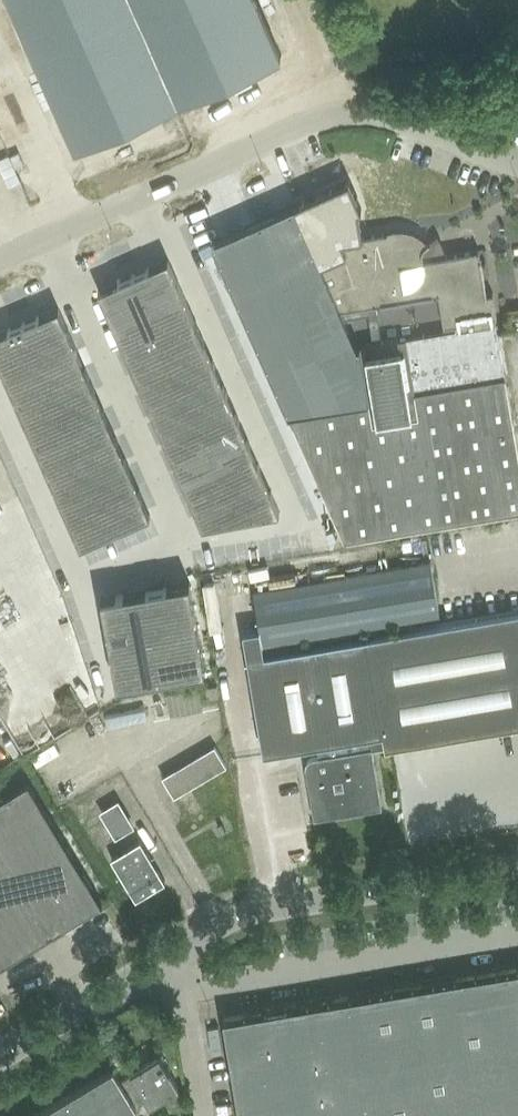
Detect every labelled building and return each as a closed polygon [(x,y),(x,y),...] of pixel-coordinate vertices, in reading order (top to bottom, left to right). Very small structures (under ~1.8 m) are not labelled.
[(75,147),(281,56),(256,0),(10,0),(75,147)] [(363,236),(357,209),(361,207),(348,179),(211,240),(344,541),(517,511),(517,453),(505,377),(495,317),(497,317),(496,315),(493,293),(486,295),(479,250),(435,257),(435,254),(431,246),(429,243),(438,236),(437,235),(428,242),(421,235),(412,231),(403,228),(393,229),(384,232),(363,236)] [(168,259),(133,274),(160,335),(195,320),(168,259)] [(99,290),(126,350),(160,335),(133,274),(99,290)] [(58,307),(23,323),(51,384),(85,368),(58,307)] [(505,329),(517,328),(517,313),(503,315),(505,329)] [(195,320),(160,335),(178,376),(213,360),(195,320)] [(16,399),(51,384),(23,323),(0,333),(0,362),(16,399)] [(160,335),(126,350),(144,391),(178,376),(160,335)] [(213,360),(178,376),(191,404),(225,388),(213,360)] [(85,368),(51,384),(69,424),(103,409),(85,368)] [(178,376),(144,391),(156,419),(191,404),(178,376)] [(34,440),(69,424),(51,384),(16,399),(34,440)] [(225,388),(191,404),(203,432),(238,417),(225,388)] [(191,404),(156,419),(169,447),(203,432),(191,404)] [(103,409),(69,424),(81,453),(116,437),(103,409)] [(238,417),(203,432),(214,457),(249,441),(238,417)] [(69,424),(34,440),(47,468),(81,453),(69,424)] [(203,432),(169,447),(180,472),(214,457),(203,432)] [(116,437),(81,453),(94,481),(128,466),(116,437)] [(249,441),(214,457),(225,481),(259,465),(249,441)] [(81,453),(47,468),(60,496),(94,481),(81,453)] [(214,457),(180,472),(191,496),(225,481),(214,457)] [(259,465),(225,481),(241,517),(279,510),(259,465)] [(128,466),(94,481),(105,505),(139,490),(128,466)] [(94,481),(60,496),(70,521),(105,505),(94,481)] [(225,481),(191,496),(203,525),(241,517),(225,481)] [(139,490),(105,505),(115,530),(150,514),(139,490)] [(105,505),(70,521),(81,545),(115,530),(105,505)] [(241,648),(259,754),(317,744),(319,757),(309,760),(307,761),(306,763),(305,766),(306,768),(314,818),(381,807),(371,750),(517,725),(517,610),(412,628),(411,620),(439,615),(430,562),(427,562),(426,556),(414,558),(415,564),(342,576),(340,564),(269,575),(271,588),(254,591),(263,645),(241,648)] [(189,582),(145,590),(160,677),(204,669),(189,582)] [(145,590),(100,598),(116,685),(160,677),(145,590)] [(218,696),(216,685),(205,687),(207,698),(218,696)] [(203,708),(198,686),(166,692),(170,714),(203,708)] [(174,796),(215,772),(226,765),(214,745),(162,776),(174,796)] [(0,799),(0,965),(102,903),(28,782),(0,799)] [(182,797),(169,805),(182,823),(194,815),(182,797)] [(117,802),(102,811),(116,834),(131,825),(117,802)] [(111,858),(135,899),(165,881),(140,840),(111,858)] [(223,1018),(240,1115),(517,1115),(517,968),(223,1018)] [(136,1107),(136,1106),(146,1100),(149,1105),(178,1087),(159,1055),(130,1073),(131,1074),(120,1080),(113,1067),(32,1115),(121,1115),(136,1107)]
